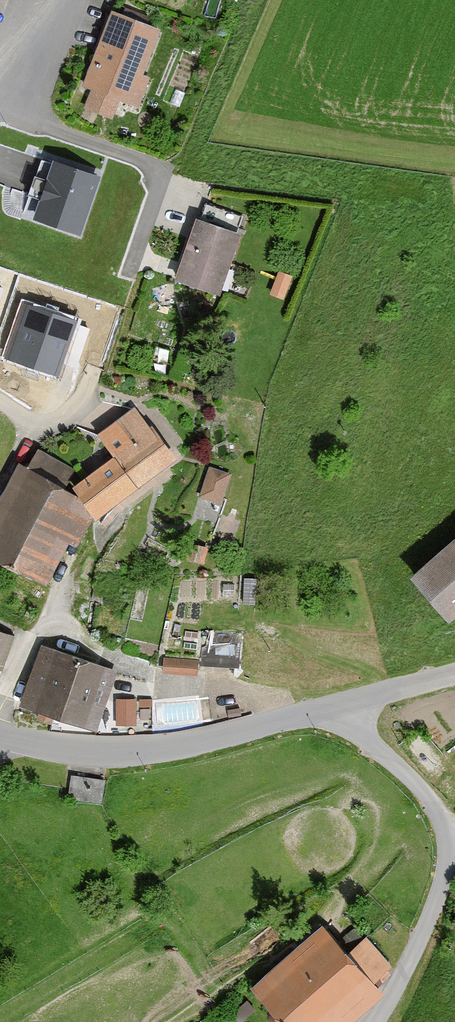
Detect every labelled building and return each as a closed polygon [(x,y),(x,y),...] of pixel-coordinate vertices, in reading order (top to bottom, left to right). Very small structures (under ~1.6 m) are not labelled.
[(162,25),(105,5),(70,102),(109,116),(116,96),(134,103),(162,25)] [(98,171),(55,157),(36,212),(79,226),(98,171)] [(235,228),(189,214),(170,275),(215,290),(235,228)] [(79,322),(22,302),(3,359),(59,379),(79,322)] [(120,445),(69,481),(90,511),(171,454),(133,400),(103,420),(120,445)] [(13,461),(0,487),(0,559),(53,579),(90,511),(69,481),(13,461)] [(227,471),(204,465),(196,494),(219,500),(227,471)] [(407,579),(448,625),(454,619),(454,537),(407,579)] [(0,630),(0,660),(9,633),(0,630)] [(232,662),(237,644),(208,636),(203,654),(232,662)] [(112,666),(36,643),(17,705),(92,729),(112,666)] [(200,671),(202,655),(167,650),(165,666),(200,671)] [(117,694),(117,721),(138,721),(137,694),(117,694)] [(314,927),(250,985),(284,1021),(344,1021),(379,989),(373,982),(393,964),(355,923),(330,945),(314,927)]
